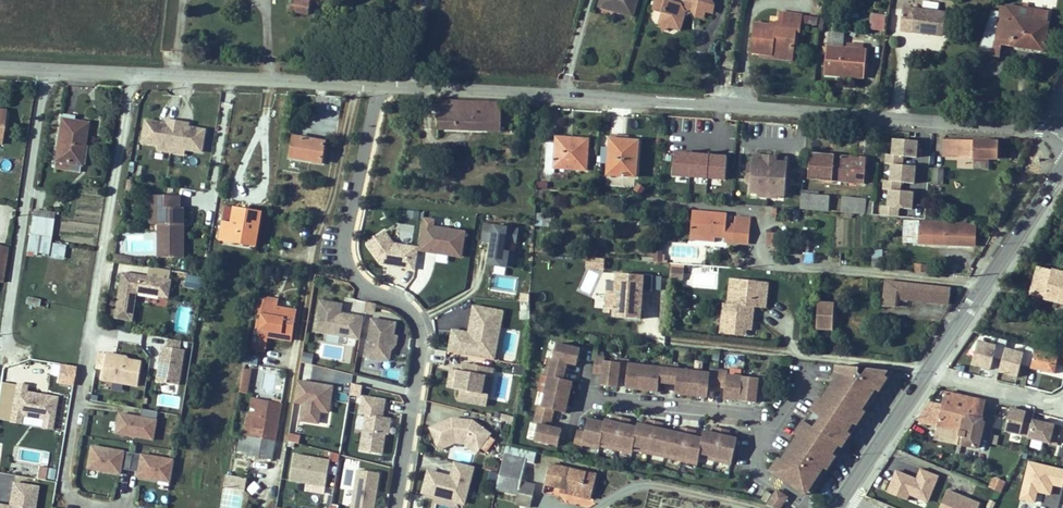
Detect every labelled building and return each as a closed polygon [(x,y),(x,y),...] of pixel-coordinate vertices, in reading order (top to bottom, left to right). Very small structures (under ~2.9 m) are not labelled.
[(304,10),(306,0),(287,0),(286,7),(304,10)] [(614,3),(613,6),(630,11),(633,0),(602,0),(614,3)] [(650,8),(660,10),(657,22),(668,25),(678,27),(680,19),(683,9),(689,5),(692,11),(695,15),(704,9),(712,4),(712,3),(711,0),(684,0),(679,3),(668,0),(653,0),(650,8)] [(1001,4),(1049,13),(1050,3),(1031,0),(1002,0),(1001,4)] [(712,13),(712,4),(704,9),(712,13)] [(1044,37),(1049,13),(1001,4),(998,25),(996,25),(993,39),(1002,40),(1004,30),(1044,37)] [(704,9),(695,15),(702,18),(704,9)] [(755,23),(752,52),(760,53),(773,54),(773,50),(793,52),(795,28),(799,28),(801,12),(780,10),(780,20),(779,26),(770,25),(755,23)] [(922,12),(905,11),(904,33),(916,34),(922,12)] [(916,34),(947,37),(947,27),(948,14),(940,14),(922,12),(916,34)] [(871,31),(887,31),(887,14),(872,14),(871,31)] [(803,24),(817,25),(818,17),(804,16),(803,24)] [(668,25),(657,22),(660,31),(668,25)] [(760,57),(792,59),(793,52),(773,50),(773,54),(760,53),(760,57)] [(870,83),(872,55),(832,53),(830,80),(870,83)] [(730,85),(733,72),(723,70),(721,83),(730,85)] [(477,126),(478,107),(490,107),(490,99),(427,96),(426,133),(432,133),(433,124),(477,126)] [(65,106),(56,152),(83,157),(86,137),(90,115),(76,113),(76,108),(65,106)] [(489,127),(490,107),(478,107),(477,126),(489,127)] [(168,117),(147,113),(143,135),(160,138),(158,144),(186,149),(187,142),(203,145),(207,123),(186,119),(186,115),(169,112),(168,117)] [(324,135),(292,130),(288,152),(320,157),(324,135)] [(711,146),(718,146),(719,135),(712,135),(711,146)] [(732,137),(719,135),(718,146),(717,158),(730,159),(732,137)] [(1001,141),(950,137),(949,154),(999,157),(1001,141)] [(543,146),(541,176),(551,176),(551,172),(568,173),(585,175),(588,142),(552,139),(551,147),(543,146)] [(917,186),(918,161),(919,161),(920,141),(893,140),(892,155),(888,155),(887,190),(913,191),(914,186),(917,186)] [(634,180),(638,144),(607,141),(604,178),(634,180)] [(56,152),(55,160),(81,165),(83,157),(56,152)] [(789,155),(753,152),(753,161),(752,171),(751,180),(750,190),(758,191),(768,192),(778,192),(785,193),(786,183),(787,174),(788,165),(789,155)] [(874,161),(818,157),(816,180),(872,184),(874,161)] [(927,173),(926,180),(942,181),(942,174),(927,173)] [(157,218),(157,251),(183,250),(182,222),(179,223),(179,217),(182,217),(182,202),(178,202),(178,190),(148,191),(149,204),(157,203),(157,218)] [(901,212),(915,212),(916,192),(889,190),(888,206),(881,206),(881,216),(901,217),(901,212)] [(960,191),(958,200),(967,202),(969,193),(960,191)] [(830,212),(831,196),(806,193),(802,193),(801,210),(824,211),(830,212)] [(835,212),(873,215),(874,200),(836,196),(835,212)] [(260,207),(224,201),(218,234),(254,241),(260,207)] [(149,218),(157,218),(157,203),(149,204),(149,218)] [(53,208),(31,205),(24,245),(47,249),(49,235),(53,208)] [(725,215),(691,213),(689,234),(747,238),(749,220),(734,218),(733,226),(724,225),(725,215)] [(418,233),(417,243),(415,253),(457,259),(462,232),(430,227),(431,221),(421,219),(418,233)] [(482,219),(480,236),(490,237),(486,259),(510,263),(513,248),(507,247),(508,237),(514,238),(516,225),(482,219)] [(909,239),(920,240),(921,223),(907,222),(907,228),(910,228),(909,239)] [(921,223),(920,240),(944,240),(946,224),(921,223)] [(980,241),(981,233),(981,225),(946,224),(944,240),(980,241)] [(415,253),(417,243),(392,239),(382,226),(365,239),(379,259),(382,257),(388,260),(388,261),(413,265),(415,253)] [(767,247),(779,248),(780,233),(768,233),(767,247)] [(747,238),(689,234),(689,236),(712,238),(723,239),(723,243),(746,245),(747,238)] [(129,258),(130,250),(113,247),(112,255),(129,258)] [(650,262),(658,263),(659,250),(654,249),(651,249),(650,262)] [(878,251),(869,250),(868,268),(877,268),(878,251)] [(586,257),(586,269),(604,270),(605,258),(586,257)] [(914,264),(915,273),(928,272),(927,264),(914,264)] [(671,266),(670,279),(684,280),(685,267),(671,266)] [(1029,293),(1042,296),(1050,269),(1037,266),(1029,293)] [(196,283),(198,270),(184,267),(182,281),(196,283)] [(129,316),(135,287),(167,292),(170,276),(119,268),(111,313),(129,316)] [(579,290),(589,295),(599,274),(588,269),(579,290)] [(1050,269),(1042,296),(1062,301),(1062,272),(1050,269)] [(653,276),(616,272),(615,291),(608,291),(606,308),(627,309),(627,317),(639,319),(641,299),(641,290),(652,291),(653,276)] [(731,274),(728,301),(731,301),(729,320),(753,321),(754,312),(749,312),(750,302),(755,303),(767,304),(770,278),(731,274)] [(892,279),(882,279),(880,303),(898,304),(900,292),(946,297),(947,283),(941,283),(892,279)] [(260,298),(272,300),(274,293),(261,291),(260,298)] [(530,307),(530,294),(522,294),(521,306),(530,307)] [(357,334),(361,311),(333,306),(335,298),(317,295),(312,326),(357,334)] [(27,297),(26,305),(39,306),(40,298),(27,297)] [(260,298),(252,344),(262,346),(265,333),(289,336),(294,304),(272,300),(260,298)] [(500,308),(471,302),(466,329),(450,326),(446,347),(491,356),(500,308)] [(833,325),(834,305),(820,304),(819,325),(833,325)] [(392,341),(394,331),(391,331),(393,318),(369,313),(362,352),(386,356),(389,340),(392,341)] [(729,320),(726,320),(725,331),(747,333),(748,326),(728,324),(729,320)] [(182,345),(184,336),(169,334),(167,343),(182,345)] [(515,434),(542,440),(546,423),(532,420),(536,404),(549,407),(557,376),(543,373),(548,356),(564,360),(567,344),(541,337),(537,353),(534,352),(529,370),(533,371),(526,401),(519,400),(515,417),(519,418),(515,434)] [(160,341),(155,376),(176,380),(182,345),(167,343),(160,341)] [(998,347),(979,342),(973,367),(993,371),(998,347)] [(596,347),(587,346),(585,363),(594,364),(592,382),(609,383),(610,372),(618,373),(617,384),(649,387),(650,376),(668,377),(667,388),(699,391),(700,381),(717,382),(716,393),(748,396),(749,382),(758,383),(759,366),(750,365),(750,369),(734,368),(734,370),(718,369),(719,365),(701,363),(701,367),(670,364),(670,360),(651,358),(651,362),(619,359),(620,356),(610,355),(610,356),(595,354),(596,347)] [(101,363),(104,348),(96,347),(93,362),(101,363)] [(113,350),(104,348),(101,363),(99,374),(135,380),(139,356),(126,354),(124,352),(120,351),(118,353),(113,352),(113,350)] [(1026,352),(1006,348),(1000,373),(1020,377),(1026,352)] [(444,362),(446,351),(436,349),(434,360),(444,362)] [(1033,373),(1058,374),(1059,353),(1034,352),(1033,373)] [(304,353),(303,362),(312,363),(313,354),(304,353)] [(481,390),(485,371),(489,372),(491,364),(461,358),(460,366),(455,365),(452,384),(456,385),(454,395),(481,400),(483,390),(481,390)] [(55,384),(72,387),(76,367),(59,364),(55,384)] [(452,384),(455,365),(448,364),(444,382),(452,384)] [(861,367),(842,366),(841,373),(820,404),(823,406),(818,413),(815,411),(807,422),(810,424),(805,431),(802,429),(779,462),(782,464),(775,474),(791,484),(793,481),(795,482),(802,488),(804,485),(809,488),(891,370),(870,368),(865,376),(861,373),(861,367)] [(243,369),(240,393),(249,394),(252,370),(243,369)] [(891,376),(889,374),(805,494),(809,493),(811,492),(812,490),(891,376)] [(330,381),(295,375),(291,396),(301,398),(298,415),(315,418),(318,402),(326,403),(330,381)] [(56,395),(27,393),(28,384),(13,383),(10,422),(39,424),(38,430),(54,431),(56,395)] [(378,450),(384,414),(378,413),(381,396),(360,392),(358,409),(362,410),(356,446),(378,450)] [(970,421),(981,424),(988,402),(942,393),(932,427),(962,434),(958,449),(962,441),(965,435),(970,421)] [(815,411),(818,413),(823,406),(820,404),(819,403),(814,410),(815,411)] [(1031,413),(1012,408),(1006,433),(1026,437),(1031,413)] [(119,413),(115,435),(154,442),(159,412),(142,409),(141,417),(119,413)] [(576,427),(568,425),(564,442),(572,444),(573,440),(590,444),(590,441),(622,449),(623,445),(655,452),(656,449),(689,456),(689,452),(721,459),(728,433),(719,431),(721,425),(704,421),(703,427),(694,426),(693,429),(686,428),(688,422),(671,418),(670,424),(661,422),(661,426),(653,424),(654,418),(638,414),(636,421),(628,419),(627,422),(620,421),(621,415),(605,411),(604,417),(595,415),(595,417),(579,414),(576,427)] [(271,438),(275,419),(250,415),(247,434),(271,438)] [(482,430),(464,417),(449,415),(440,419),(439,416),(422,423),(429,441),(446,434),(457,435),(470,445),(482,430)] [(801,429),(805,431),(810,424),(807,422),(806,421),(801,429)] [(958,449),(974,452),(981,424),(970,421),(965,435),(962,441),(958,449)] [(1035,422),(1032,442),(1057,446),(1061,427),(1035,422)] [(288,442),(300,444),(301,435),(289,433),(288,442)] [(247,434),(243,453),(267,457),(271,438),(247,434)] [(470,445),(457,435),(446,434),(429,441),(431,445),(446,438),(456,439),(468,448),(470,445)] [(167,478),(171,456),(88,441),(84,463),(117,469),(118,464),(135,467),(134,472),(167,478)] [(512,490),(514,478),(520,455),(495,450),(487,484),(512,490)] [(292,454),(289,482),(327,487),(330,459),(292,454)] [(447,456),(443,472),(420,466),(415,487),(456,498),(465,461),(447,456)] [(591,472),(544,461),(539,481),(559,486),(558,490),(585,497),(591,472)] [(772,471),(775,474),(782,464),(779,462),(778,461),(772,471)] [(1062,488),(1062,469),(1028,461),(1019,501),(1036,505),(1039,493),(1051,496),(1054,486),(1062,488)] [(369,485),(372,486),(375,469),(353,466),(347,507),(371,507),(372,506),(369,506),(371,493),(368,492),(369,485)] [(39,467),(38,479),(55,480),(56,468),(39,467)] [(887,491),(927,507),(940,476),(921,468),(917,478),(895,470),(887,491)] [(238,485),(241,473),(226,471),(224,482),(238,485)] [(994,476),(988,488),(1001,494),(1007,482),(994,476)] [(520,480),(514,478),(512,490),(517,491),(520,480)] [(10,485),(8,499),(6,498),(5,503),(0,502),(0,507),(28,507),(32,489),(10,485)] [(762,500),(777,504),(783,495),(771,486),(762,500)] [(942,507),(982,507),(983,506),(951,491),(942,507)]
